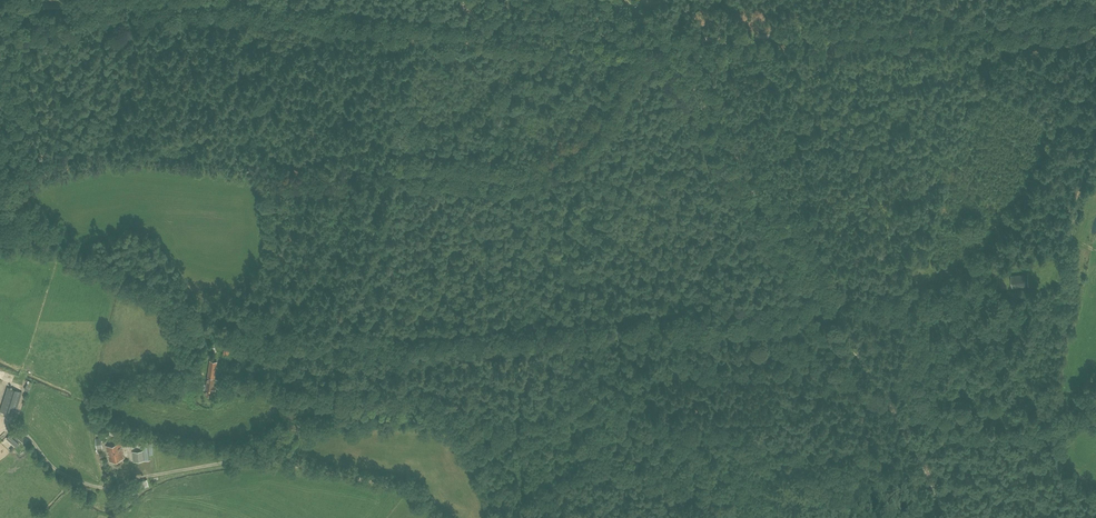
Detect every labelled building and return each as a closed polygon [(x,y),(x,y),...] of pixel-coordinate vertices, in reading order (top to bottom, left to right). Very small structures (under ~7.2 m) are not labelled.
[(1011,275),(1012,288),(1029,286),(1028,274),(1011,275)] [(210,361),(206,390),(205,394),(212,395),(213,391),(215,391),(216,386),(213,386),(217,362),(210,361)] [(0,411),(14,416),(22,392),(8,387),(0,411)] [(8,438),(17,446),(23,439),(14,431),(8,438)] [(113,444),(117,460),(124,458),(120,442),(113,444)] [(150,460),(149,442),(142,443),(143,451),(132,452),(133,462),(150,460)] [(110,462),(117,460),(113,444),(106,446),(110,462)] [(149,486),(147,479),(136,482),(138,487),(145,486),(145,487),(149,486)] [(123,495),(127,500),(128,501),(138,492),(134,486),(123,495)]
